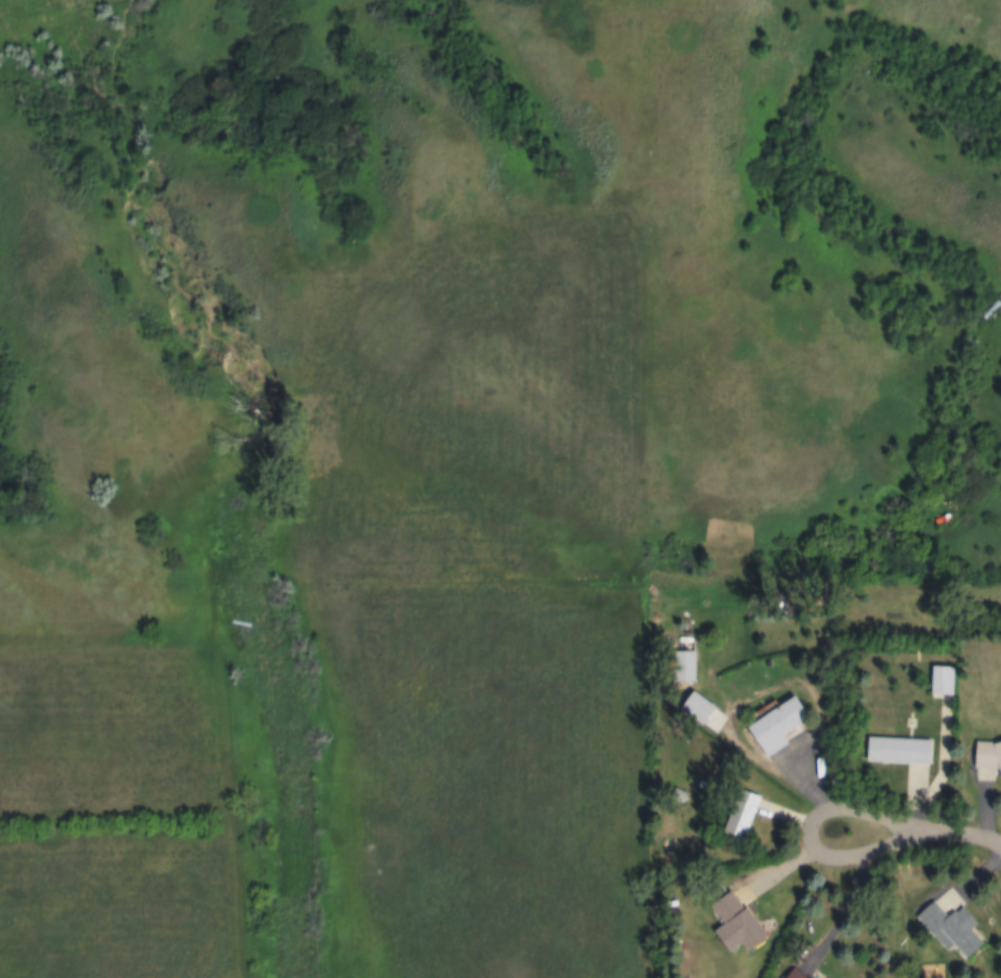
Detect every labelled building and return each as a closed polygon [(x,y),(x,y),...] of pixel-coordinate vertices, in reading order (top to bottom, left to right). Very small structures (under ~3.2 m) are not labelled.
[(992,325),(1000,314),(1000,301),(997,298),(982,318),(992,325)] [(703,682),(703,652),(683,652),(683,682),(703,682)] [(953,668),(929,668),(929,697),(953,697),(953,668)] [(751,727),(771,760),(793,746),(786,736),(812,720),(798,698),(751,727)] [(867,763),(929,765),(930,741),(868,739),(867,763)] [(971,748),(979,785),(1000,780),(1000,742),(971,748)] [(726,836),(747,844),(764,798),(743,790),(726,836)] [(713,906),(747,954),(769,939),(735,891),(713,906)] [(976,926),(961,907),(946,918),(934,902),(916,916),(945,953),(953,946),(963,959),(981,945),(970,930),(976,926)] [(797,966),(786,977),(809,977),(797,966)]
